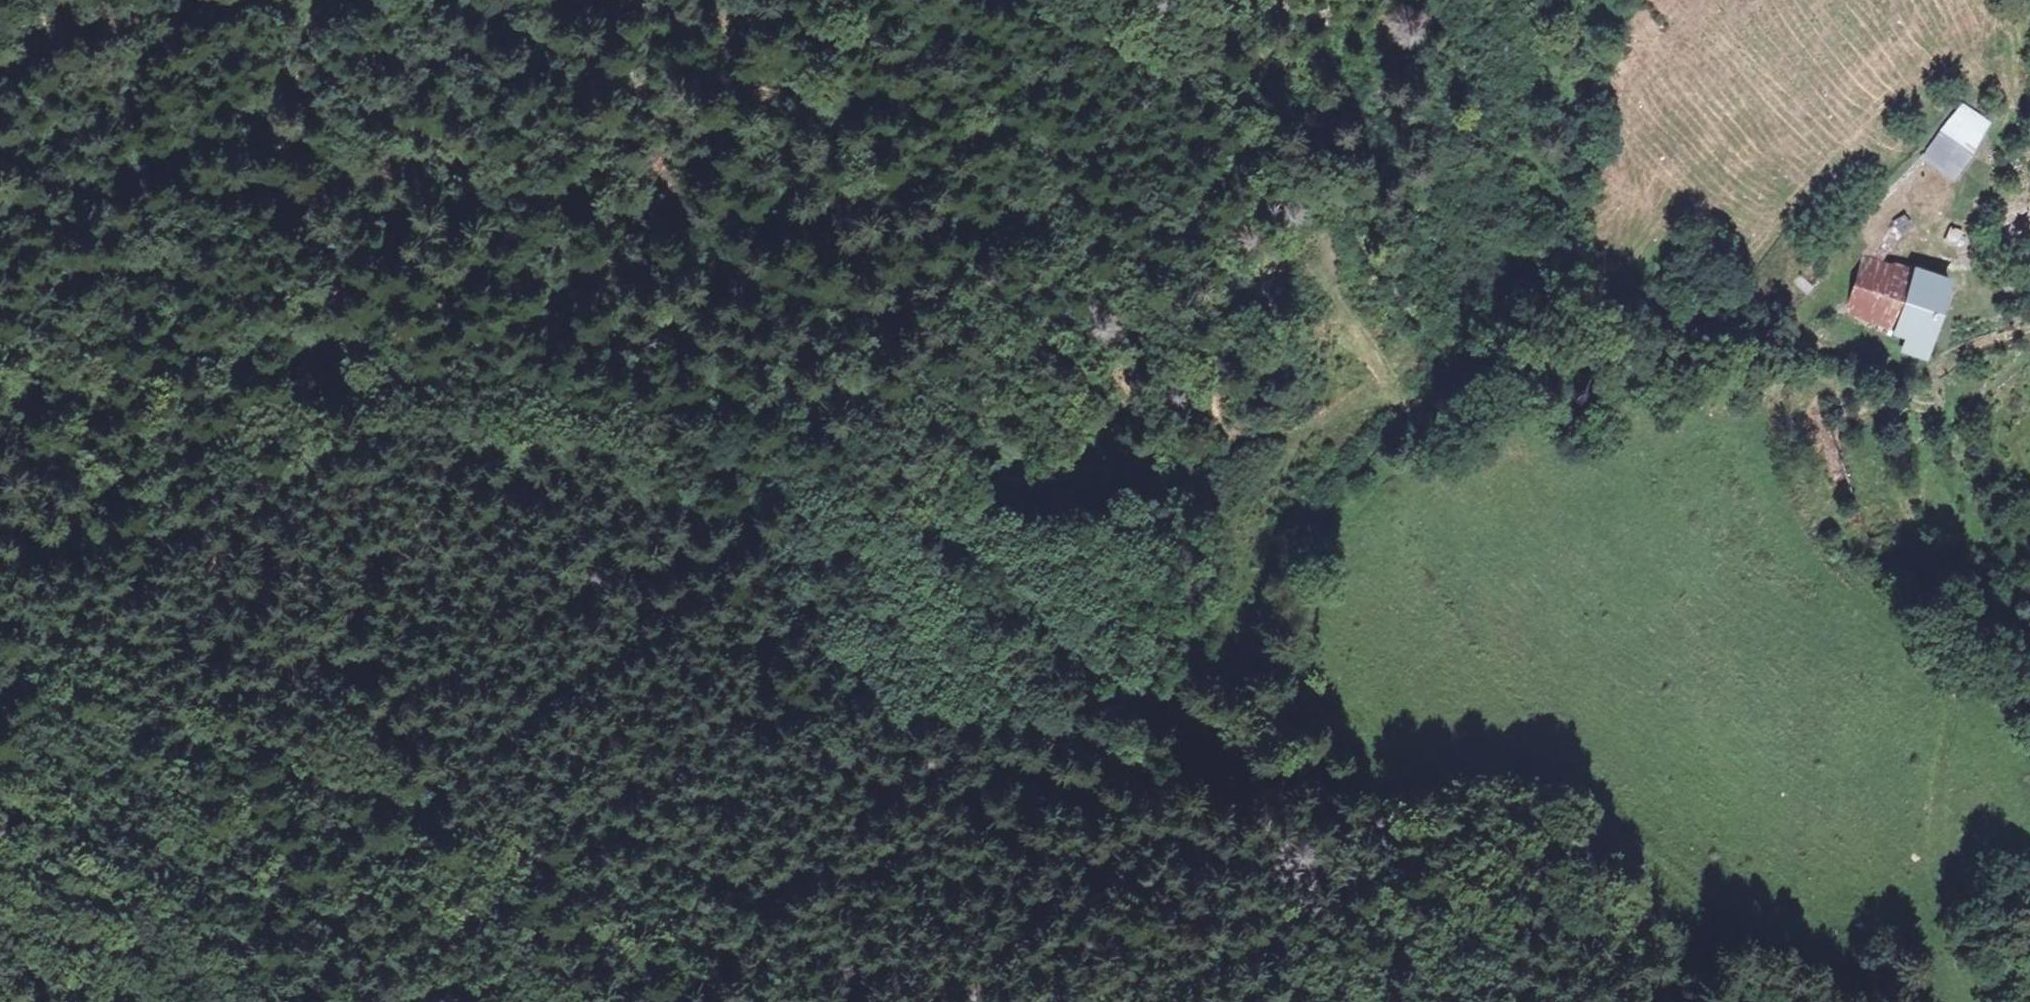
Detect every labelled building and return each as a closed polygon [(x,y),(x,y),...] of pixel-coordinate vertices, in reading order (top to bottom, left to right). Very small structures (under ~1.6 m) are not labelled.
[(2002,122),(1972,101),(1952,134),(1983,155),(2002,122)] [(1983,155),(1952,134),(1938,156),(1969,176),(1983,155)] [(1921,217),(1911,222),(1916,231),(1926,225),(1921,217)] [(1969,223),(1963,238),(1975,241),(1979,228),(1969,223)] [(1898,346),(1924,356),(1934,327),(1950,281),(1860,257),(1842,311),(1901,330),(1898,346)]
